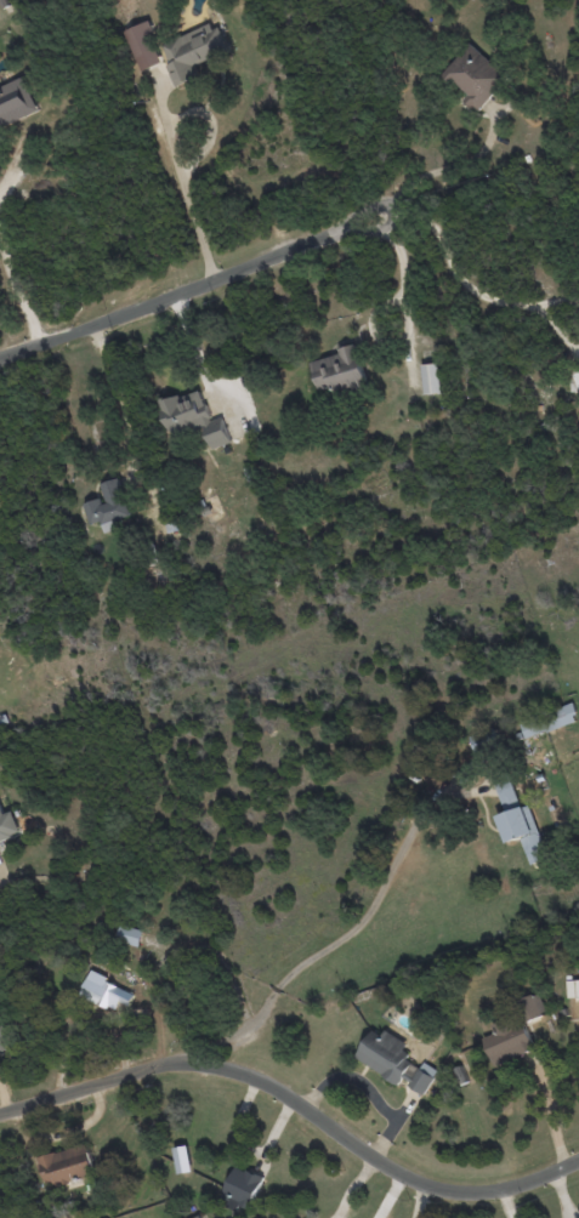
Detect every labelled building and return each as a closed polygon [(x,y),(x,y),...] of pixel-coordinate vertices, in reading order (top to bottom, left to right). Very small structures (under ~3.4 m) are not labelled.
[(142,71),(164,61),(146,21),(124,32),(142,71)] [(160,44),(176,86),(199,77),(195,66),(228,53),(216,22),(160,44)] [(467,96),(463,100),(476,112),(508,77),(470,43),(442,73),(467,96)] [(24,77),(0,87),(0,128),(39,111),(24,77)] [(311,361),(317,390),(331,387),(333,396),(366,389),(356,344),(338,348),(339,355),(311,361)] [(423,394),(440,393),(439,363),(422,364),(423,394)] [(211,449),(231,443),(224,417),(211,421),(202,389),(159,402),(169,437),(205,427),(211,449)] [(82,503),(88,524),(101,521),(104,533),(120,528),(117,518),(130,515),(120,478),(99,483),(103,498),(82,503)] [(578,722),(573,705),(519,721),(525,738),(578,722)] [(506,843),(522,838),(530,865),(547,860),(530,805),(520,808),(513,781),(497,785),(505,813),(498,815),(506,843)] [(20,834),(12,811),(3,814),(0,806),(0,841),(20,834)] [(115,941),(138,946),(142,930),(118,924),(115,941)] [(119,997),(112,994),(116,985),(88,972),(78,993),(113,1010),(119,997)] [(578,997),(578,980),(567,981),(568,998),(578,997)] [(547,1013),(540,994),(523,1000),(530,1020),(547,1013)] [(536,1049),(520,1013),(492,1025),(495,1033),(483,1038),(495,1066),(536,1049)] [(355,1058),(400,1085),(402,1081),(424,1094),(438,1071),(423,1061),(421,1065),(401,1053),(407,1043),(387,1031),(383,1036),(372,1030),(355,1058)] [(95,1173),(87,1144),(38,1157),(46,1187),(95,1173)] [(239,1205),(249,1210),(264,1178),(236,1165),(219,1202),(237,1211),(239,1205)]
